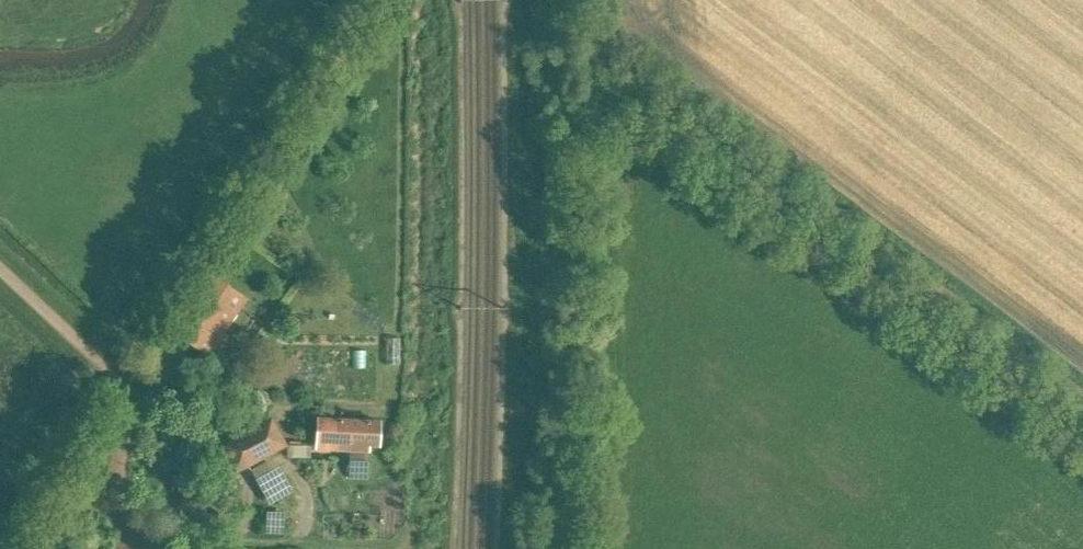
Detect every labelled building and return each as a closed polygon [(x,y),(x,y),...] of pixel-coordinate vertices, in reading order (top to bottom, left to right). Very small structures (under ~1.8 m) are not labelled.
[(287,194),(286,194),(276,188),(269,199),(279,205),(279,206),(287,194)] [(167,329),(207,356),(244,300),(204,273),(167,329)] [(400,338),(386,338),(385,364),(399,365),(400,338)] [(218,445),(234,475),(287,447),(271,417),(218,445)] [(379,423),(338,421),(317,419),(315,450),(336,451),(368,453),(369,446),(378,447),(379,423)] [(367,459),(348,459),(348,479),(367,479),(367,459)]
